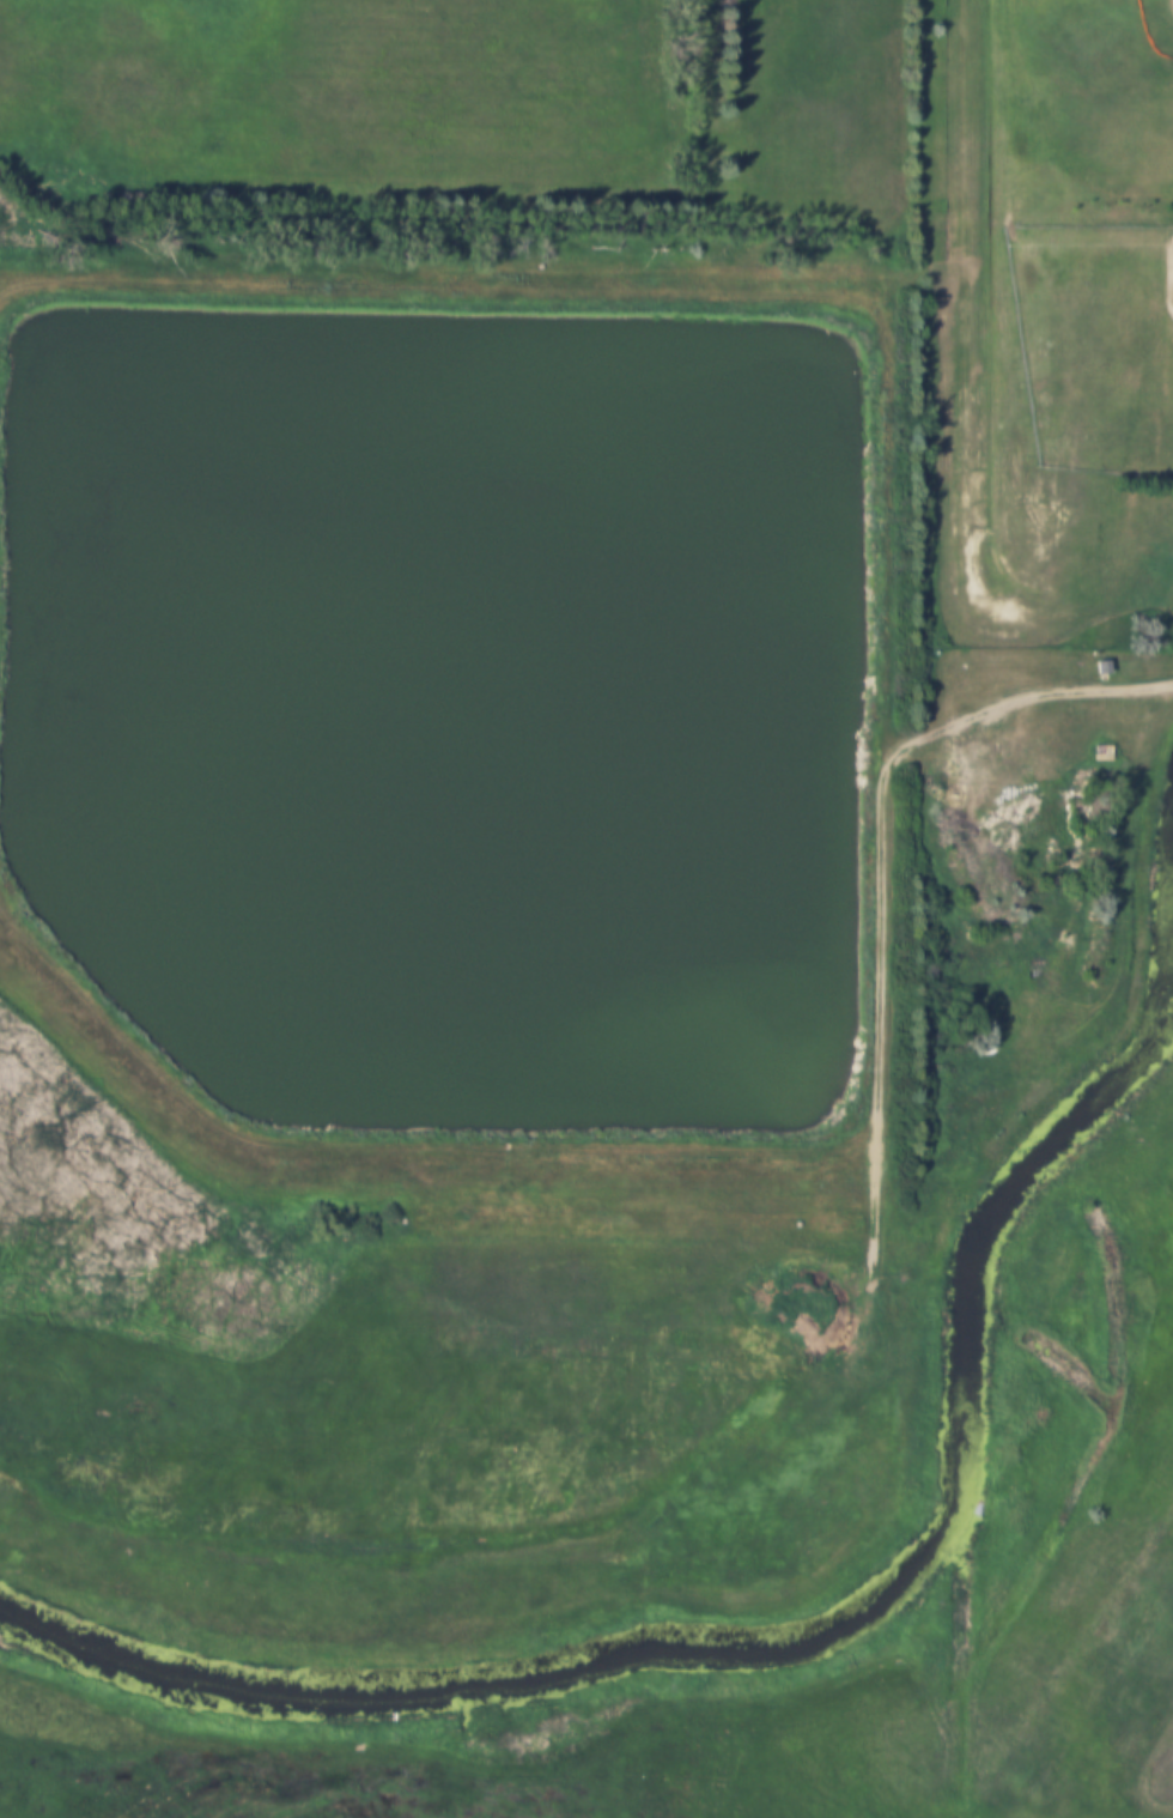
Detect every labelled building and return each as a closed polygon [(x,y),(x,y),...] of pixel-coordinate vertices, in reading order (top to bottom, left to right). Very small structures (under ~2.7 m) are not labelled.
[(1094,660),(1105,660),(1105,673),(1094,673),(1094,660)] [(1092,745),(1108,745),(1108,760),(1092,760),(1092,745)] [(1116,763),(1116,748),(1098,749),(1099,763),(1116,763)]
